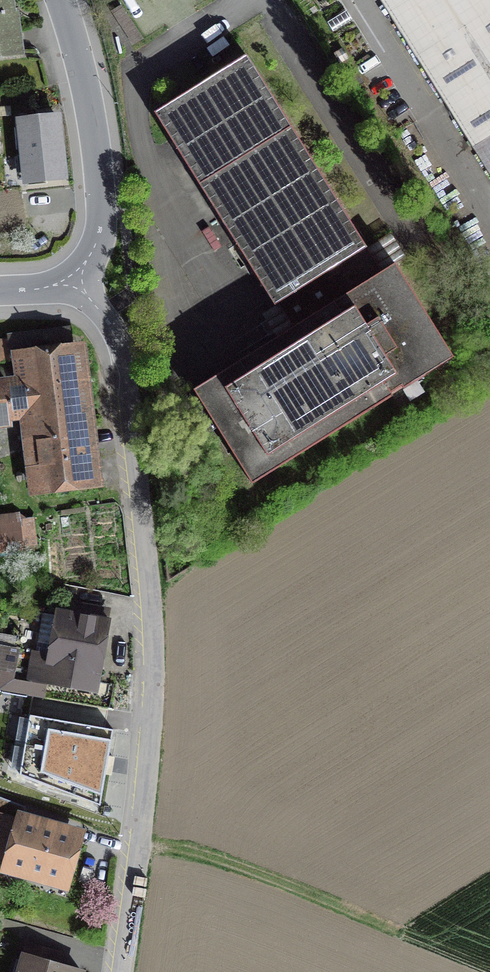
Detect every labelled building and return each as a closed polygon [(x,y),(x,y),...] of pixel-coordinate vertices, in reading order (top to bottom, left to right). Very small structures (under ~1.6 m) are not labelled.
[(21,53),(17,20),(13,21),(11,0),(0,0),(0,55),(21,53)] [(489,171),(489,0),(383,0),(489,171)] [(248,56),(155,113),(274,306),(280,303),(295,327),(194,389),(252,482),(454,358),(395,263),(381,272),(248,56)] [(57,117),(20,121),(27,181),(64,177),(57,117)] [(0,340),(0,362),(26,359),(33,417),(34,417),(37,441),(28,442),(34,487),(88,480),(70,332),(0,340)] [(0,380),(0,421),(11,420),(6,379),(0,380)] [(0,517),(0,540),(21,538),(22,544),(35,543),(33,519),(19,521),(18,515),(0,517)] [(105,609),(65,602),(62,617),(46,614),(42,616),(38,639),(41,642),(57,645),(51,678),(91,685),(105,609)] [(45,685),(13,679),(15,671),(12,670),(16,651),(0,648),(0,668),(3,668),(0,683),(0,689),(43,697),(45,685)] [(113,729),(30,715),(20,774),(100,805),(113,729)] [(0,817),(0,859),(65,877),(76,839),(0,817)] [(28,943),(20,971),(80,971),(81,970),(56,963),(56,966),(49,964),(53,950),(28,943)]
